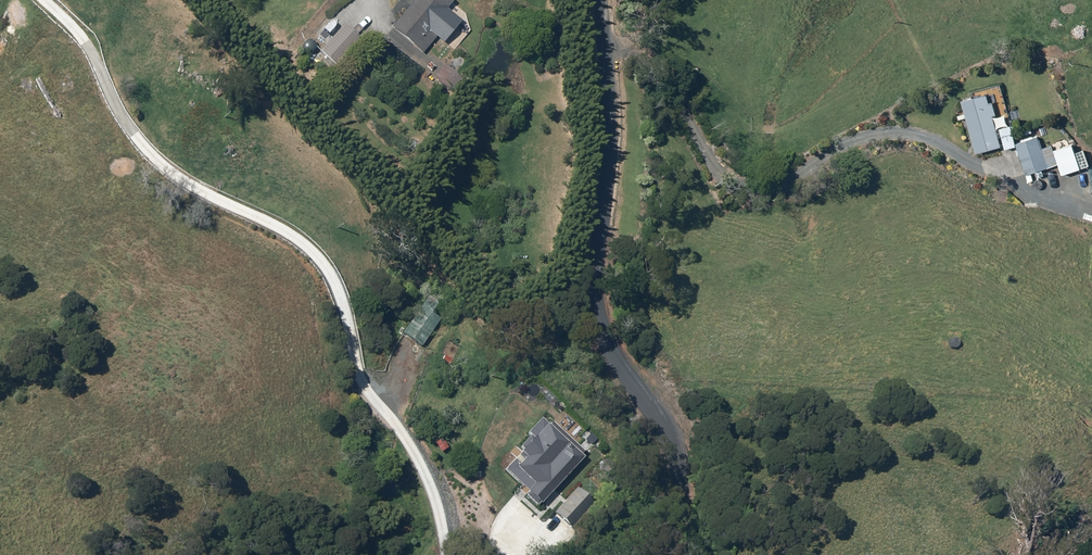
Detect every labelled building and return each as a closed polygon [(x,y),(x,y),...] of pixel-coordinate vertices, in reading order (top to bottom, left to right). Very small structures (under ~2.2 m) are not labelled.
[(423,53),(433,41),(426,34),(453,2),(452,0),(414,0),(392,27),(423,53)] [(325,61),(334,69),(360,41),(344,26),(320,52),(327,58),(325,61)] [(434,78),(451,92),(462,79),(445,65),(434,78)] [(466,74),(460,82),(464,85),(470,77),(466,74)] [(964,101),(977,154),(1003,148),(990,94),(964,101)] [(1007,150),(1018,147),(1012,126),(1002,129),(1007,150)] [(1017,143),(1027,176),(1059,165),(1053,146),(1043,149),(1039,136),(1017,143)] [(408,146),(415,151),(420,145),(413,140),(408,146)] [(1079,163),(1083,196),(1091,195),(1087,162),(1079,163)] [(403,334),(421,347),(439,320),(431,315),(438,305),(427,298),(403,334)] [(450,333),(457,340),(464,333),(457,326),(450,333)] [(525,493),(536,505),(539,501),(540,503),(583,456),(540,417),(527,431),(533,436),(521,450),(527,455),(517,465),(534,482),(525,493)] [(493,450),(500,452),(503,444),(496,442),(493,450)] [(576,486),(554,511),(571,527),(594,502),(576,486)]
